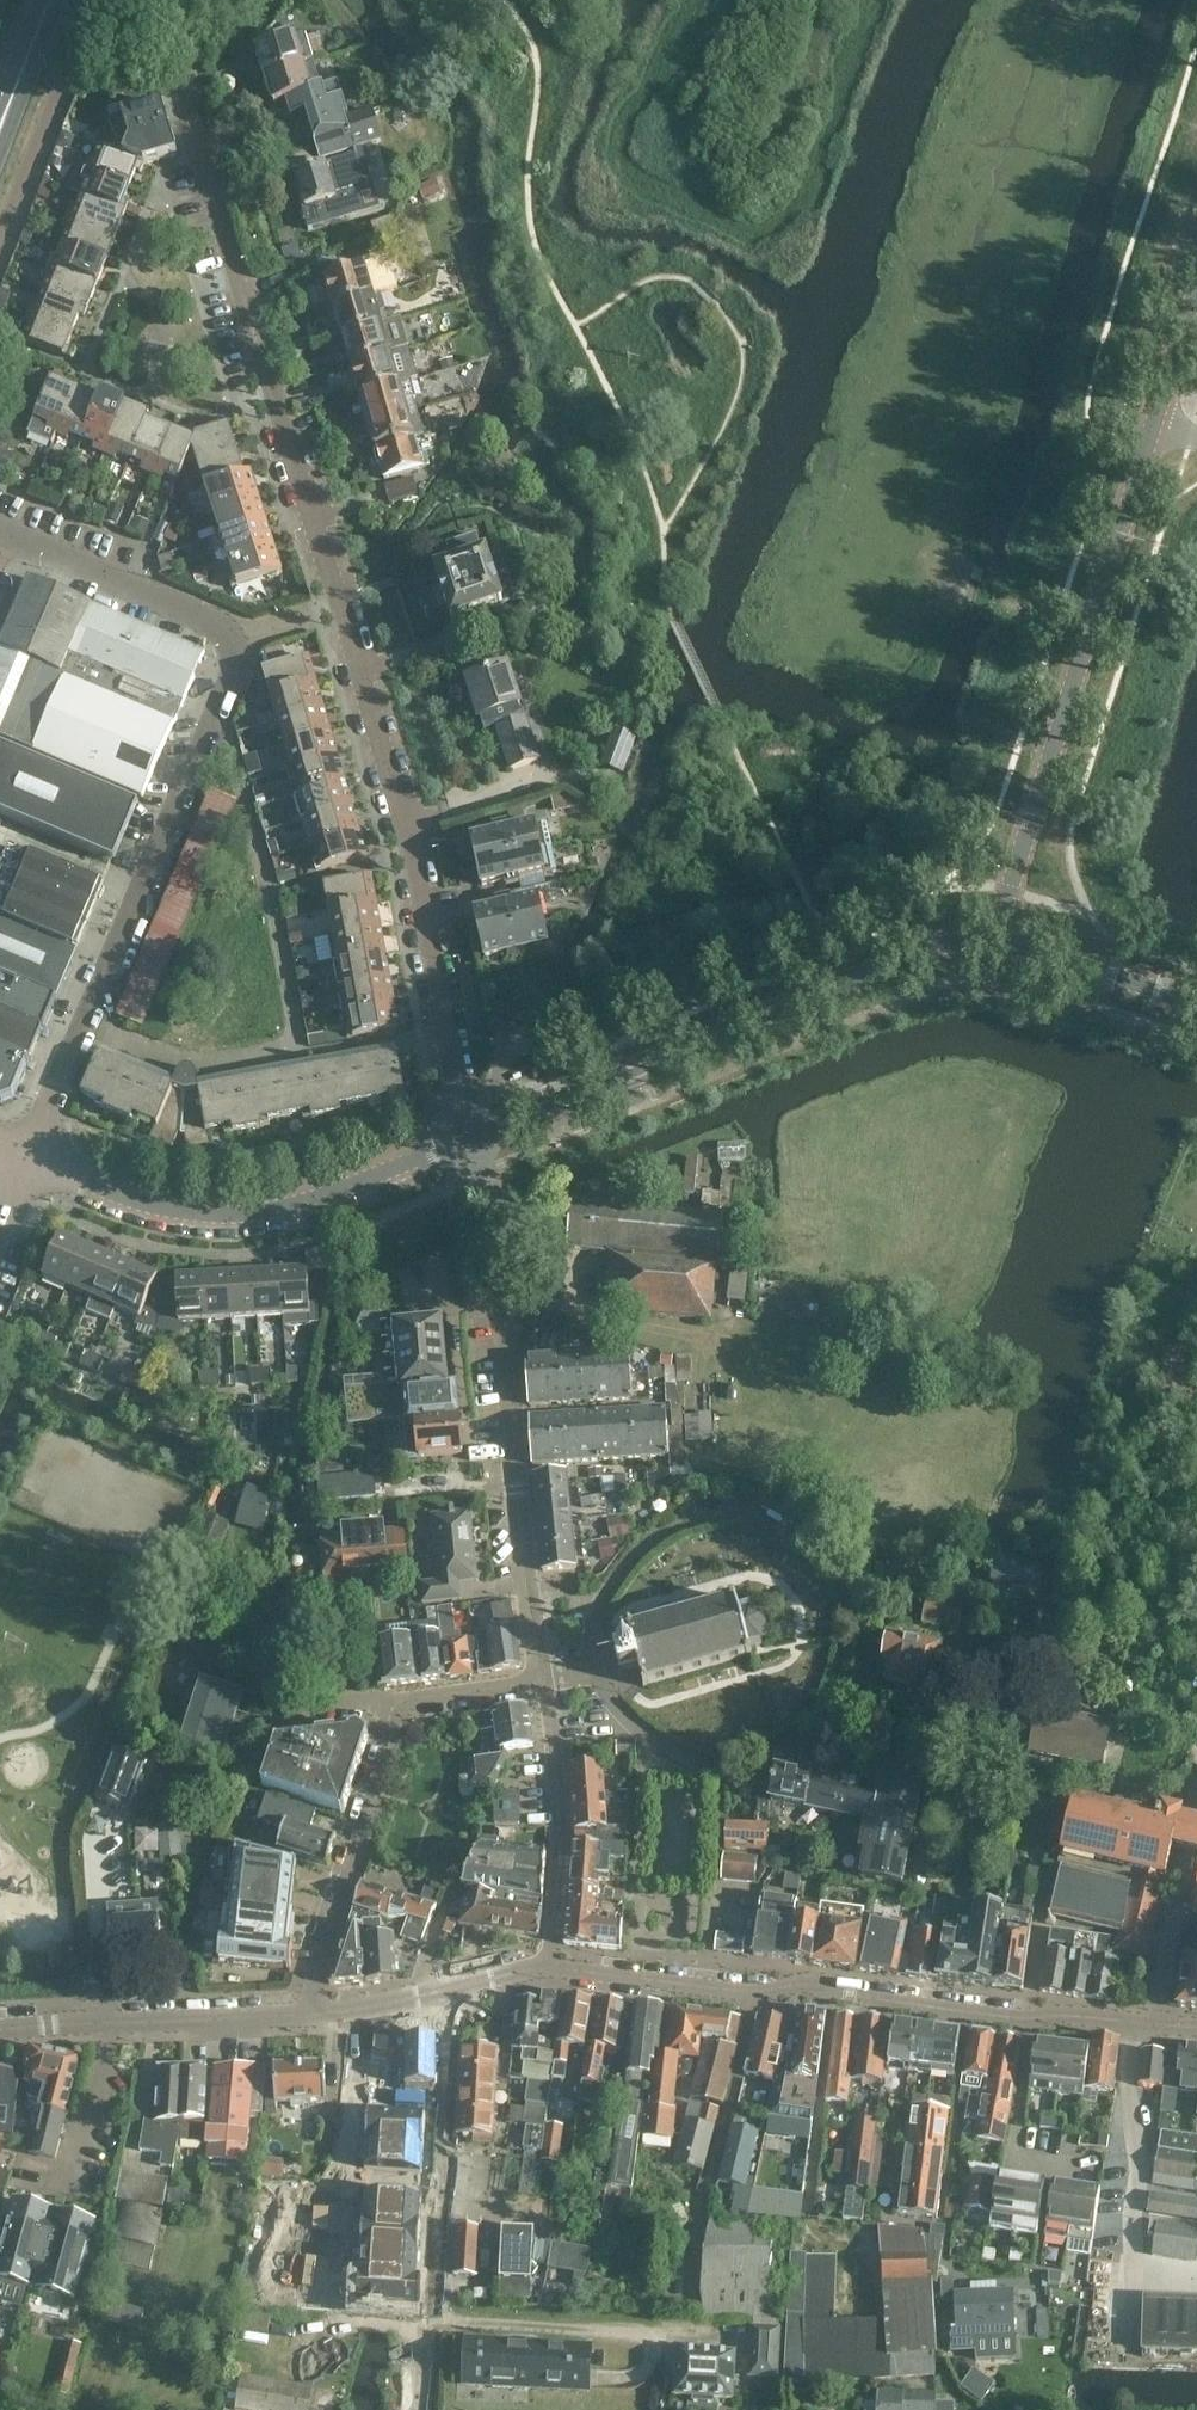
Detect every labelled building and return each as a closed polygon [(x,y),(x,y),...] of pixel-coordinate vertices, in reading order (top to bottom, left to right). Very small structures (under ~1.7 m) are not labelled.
[(313,62),(305,36),(294,39),(260,49),(262,55),(261,59),(262,64),(266,67),(268,76),(313,62)] [(322,89),(313,62),(268,76),(271,85),(270,89),(272,94),(275,97),(277,103),(292,98),(298,115),(305,112),(338,102),(342,98),(338,84),(322,89)] [(355,149),(346,119),(349,118),(342,98),(338,102),(305,112),(320,160),(355,149)] [(178,155),(162,103),(110,119),(120,154),(121,156),(144,165),(178,155)] [(371,112),(349,118),(346,119),(355,149),(380,141),(371,112)] [(141,173),(144,165),(121,156),(120,154),(101,147),(95,161),(90,159),(86,170),(129,188),(136,171),(141,173)] [(85,169),(88,159),(80,156),(77,165),(85,169)] [(346,169),(339,158),(326,165),(330,178),(346,169)] [(330,178),(326,165),(326,164),(295,173),(306,208),(336,199),(330,178)] [(123,204),(129,188),(86,170),(81,181),(87,183),(82,196),(125,213),(128,207),(123,204)] [(116,237),(125,213),(82,196),(77,208),(71,206),(67,218),(116,237)] [(107,261),(116,237),(67,218),(63,229),(68,231),(63,244),(107,261)] [(97,285),(107,261),(63,244),(58,256),(53,254),(48,266),(97,285)] [(88,309),(97,285),(48,266),(44,277),(49,279),(44,292),(88,309)] [(380,295),(377,283),(371,285),(366,267),(326,278),(327,283),(326,287),(328,292),(331,295),(335,308),(374,296),(380,295)] [(85,316),(88,309),(44,292),(39,304),(34,302),(30,313),(73,331),(80,314),(85,316)] [(389,323),(385,312),(380,314),(374,296),(335,308),(336,313),(335,317),(337,322),(340,325),(343,337),(389,323)] [(67,348),(73,331),(30,313),(25,325),(30,327),(25,341),(69,358),(72,350),(67,348)] [(400,351),(395,333),(392,334),(389,323),(343,337),(345,343),(344,347),(346,352),(349,355),(352,365),(397,352),(400,351)] [(401,384),(395,364),(400,363),(397,352),(352,365),(356,379),(355,383),(357,389),(360,392),(361,396),(401,384)] [(52,375),(55,367),(44,362),(40,369),(52,375)] [(57,433),(75,390),(59,383),(61,378),(53,374),(35,418),(48,423),(46,429),(57,433)] [(417,408),(414,398),(406,401),(401,384),(361,396),(362,401),(360,402),(364,415),(366,414),(369,423),(417,408)] [(83,438),(101,395),(94,392),(92,397),(75,390),(57,433),(68,438),(70,433),(83,438)] [(104,453),(125,405),(101,395),(83,438),(95,443),(93,449),(104,453)] [(130,458),(148,415),(125,405),(104,453),(115,458),(117,453),(130,458)] [(338,420),(333,405),(319,409),(323,424),(338,420)] [(416,438),(411,421),(420,418),(417,408),(369,423),(371,431),(369,432),(373,447),(375,446),(376,449),(416,438)] [(151,473),(170,430),(153,423),(155,418),(148,415),(130,458),(142,463),(140,468),(151,473)] [(245,473),(230,424),(196,435),(188,457),(194,460),(203,486),(245,473)] [(179,479),(188,457),(196,435),(188,432),(186,437),(170,430),(151,473),(162,478),(164,473),(179,479)] [(429,467),(426,456),(422,457),(416,438),(376,449),(377,451),(375,454),(378,466),(381,467),(385,479),(429,467)] [(344,439),(329,443),(333,458),(348,454),(344,439)] [(245,473),(203,486),(200,487),(203,497),(206,496),(211,512),(259,497),(251,472),(245,473)] [(417,494),(413,478),(385,485),(390,502),(417,494)] [(267,522),(259,497),(211,512),(217,528),(213,529),(216,538),(267,522)] [(275,547),(267,522),(216,538),(219,546),(222,545),(227,561),(275,547)] [(503,604),(487,554),(483,555),(477,538),(447,547),(453,565),(436,570),(441,587),(440,587),(446,605),(447,603),(453,621),(503,604)] [(283,572),(275,547),(227,561),(233,578),(229,579),(232,588),(283,572)] [(90,604),(68,594),(29,578),(26,584),(0,646),(0,647),(43,666),(43,668),(60,675),(70,652),(90,604)] [(130,678),(150,630),(90,604),(70,652),(101,666),(112,670),(130,678)] [(184,701),(205,653),(150,630),(130,678),(112,670),(109,676),(98,671),(101,666),(70,652),(60,675),(174,724),(184,701)] [(288,663),(283,646),(266,652),(271,668),(288,663)] [(60,675),(43,668),(43,666),(0,647),(0,737),(143,797),(174,724),(60,675)] [(288,663),(271,668),(259,672),(261,681),(267,680),(272,696),(317,683),(309,657),(288,663)] [(109,676),(112,670),(101,666),(98,671),(109,676)] [(524,720),(519,706),(521,706),(508,667),(467,681),(480,719),(481,719),(485,730),(497,726),(511,769),(539,760),(525,719),(524,720)] [(324,708),(317,683),(272,696),(276,712),(271,714),(273,722),(324,708)] [(331,732),(324,708),(273,722),(276,731),(281,729),(286,745),(331,732)] [(602,736),(586,730),(569,778),(585,784),(602,736)] [(621,774),(634,737),(614,730),(601,767),(621,774)] [(339,757),(331,732),(286,745),(291,762),(285,763),(288,772),(339,757)] [(131,802),(0,747),(0,815),(106,860),(115,863),(139,806),(131,802)] [(346,782),(339,757),(288,772),(290,780),(296,779),(300,795),(346,782)] [(353,807),(346,782),(300,795),(305,811),(300,813),(302,821),(353,807)] [(232,814),(237,800),(211,789),(205,803),(232,814)] [(226,827),(232,814),(205,803),(200,816),(226,827)] [(360,832),(353,807),(302,821),(305,830),(310,828),(315,845),(360,832)] [(962,830),(966,816),(966,815),(955,812),(954,812),(954,813),(950,826),(950,827),(951,827),(961,830),(962,830)] [(220,840),(226,827),(200,816),(194,829),(220,840)] [(540,848),(535,824),(471,838),(477,862),(540,848)] [(215,854),(220,840),(194,829),(188,842),(215,854)] [(368,857),(360,832),(315,845),(320,861),(314,863),(317,872),(368,857)] [(280,853),(276,840),(268,842),(272,856),(280,853)] [(209,867),(215,854),(188,842),(183,856),(209,867)] [(103,892),(105,888),(101,886),(102,884),(10,846),(0,870),(0,917),(74,949),(75,947),(79,948),(81,945),(92,919),(103,892)] [(545,872),(540,848),(477,862),(482,886),(545,872)] [(105,878),(109,862),(71,852),(67,869),(105,878)] [(204,880),(209,867),(183,856),(177,869),(204,880)] [(297,879),(294,867),(276,872),(280,883),(297,879)] [(198,893),(204,880),(177,869),(172,882),(198,893)] [(377,903),(372,876),(320,886),(322,895),(327,894),(330,911),(377,903)] [(193,906),(198,893),(172,882),(166,895),(193,906)] [(187,920),(193,906),(166,895),(161,908),(187,920)] [(544,922),(539,898),(475,912),(480,935),(544,922)] [(381,928),(377,903),(330,911),(333,928),(328,929),(329,937),(381,928)] [(182,933),(187,920),(161,908),(155,922),(182,933)] [(78,951),(74,949),(0,917),(0,974),(57,999),(59,997),(78,951)] [(176,946),(182,933),(155,922),(150,935),(176,946)] [(549,946),(544,922),(480,935),(485,959),(549,946)] [(386,953),(381,928),(329,937),(331,946),(334,963),(386,953)] [(303,942),(302,934),(290,936),(291,944),(303,942)] [(170,959),(176,946),(150,935),(144,948),(170,959)] [(329,946),(328,939),(316,941),(317,948),(329,946)] [(165,972),(170,959),(144,948),(138,961),(165,972)] [(391,979),(386,953),(334,963),(337,982),(318,985),(319,992),(391,979)] [(159,986),(165,972),(138,961),(133,975),(159,986)] [(154,999),(159,986),(133,975),(127,988),(154,999)] [(395,1004),(391,979),(319,992),(320,998),(340,995),(343,1014),(349,1013),(395,1004)] [(148,1012),(154,999),(127,988),(122,1001),(148,1012)] [(570,1009),(565,997),(549,1003),(554,1016),(570,1009)] [(143,1025),(148,1012),(122,1001),(116,1014),(143,1025)] [(491,1012),(504,1017),(508,1019),(513,1008),(495,1001),(491,1012)] [(400,1030),(395,1004),(349,1013),(352,1029),(346,1030),(348,1040),(400,1030)] [(0,1010),(0,1051),(30,1064),(45,1030),(0,1010)] [(330,1043),(328,1033),(308,1037),(310,1047),(330,1043)] [(30,1064),(0,1051),(0,1104),(1,1104),(3,1105),(14,1100),(14,1099),(28,1067),(29,1067),(30,1064)] [(407,1101),(399,1055),(358,1062),(366,1103),(382,1100),(383,1106),(407,1101)] [(117,1116),(136,1072),(98,1056),(81,1094),(98,1101),(96,1107),(117,1116)] [(366,1103),(358,1062),(319,1069),(327,1116),(350,1112),(349,1106),(366,1103)] [(327,1116),(319,1069),(279,1077),(287,1117),(303,1114),(304,1120),(327,1116)] [(158,1127),(174,1088),(136,1072),(117,1116),(139,1125),(141,1119),(155,1126),(158,1127)] [(287,1117),(279,1077),(240,1084),(248,1130),(271,1126),(270,1120),(287,1117)] [(248,1130),(240,1084),(199,1091),(206,1132),(209,1131),(224,1129),(225,1134),(248,1130)] [(178,1134),(183,1092),(174,1088),(158,1127),(155,1126),(150,1138),(172,1148),(178,1134)] [(206,1132),(199,1091),(189,1093),(185,1135),(187,1149),(211,1145),(209,1131),(206,1132)] [(695,1194),(699,1158),(687,1157),(686,1168),(666,1166),(662,1193),(682,1195),(683,1193),(695,1194)] [(717,1265),(722,1216),(574,1201),(569,1248),(609,1253),(604,1309),(711,1320),(717,1265)] [(736,1267),(741,1218),(722,1216),(717,1265),(736,1267)] [(68,1286),(85,1246),(61,1236),(44,1276),(68,1286)] [(92,1296),(109,1256),(85,1246),(68,1286),(92,1296)] [(317,1254),(317,1272),(330,1271),(329,1254),(317,1254)] [(116,1307),(133,1267),(109,1256),(92,1296),(116,1307)] [(141,1317),(156,1281),(158,1277),(133,1267),(116,1307),(141,1317)] [(747,1302),(751,1272),(732,1270),(729,1300),(747,1302)] [(310,1314),(308,1271),(281,1272),(284,1315),(310,1314)] [(284,1315),(281,1272),(255,1274),(257,1317),(284,1315)] [(257,1317),(255,1274),(229,1275),(231,1318),(257,1317)] [(231,1318),(229,1275),(203,1277),(205,1320),(231,1318)] [(205,1320),(203,1277),(177,1278),(179,1321),(205,1320)] [(388,1324),(387,1306),(355,1309),(356,1327),(359,1327),(360,1337),(373,1336),(372,1326),(388,1324)] [(449,1387),(443,1319),(393,1324),(399,1385),(399,1392),(415,1390),(449,1387)] [(389,1335),(388,1324),(372,1326),(373,1336),(389,1335)] [(42,1348),(48,1334),(39,1330),(33,1344),(42,1348)] [(567,1344),(569,1335),(554,1332),(552,1341),(567,1344)] [(51,1352),(57,1338),(48,1334),(42,1348),(51,1352)] [(89,1368),(95,1354),(85,1350),(80,1364),(89,1368)] [(630,1375),(629,1358),(629,1351),(595,1353),(596,1377),(630,1375)] [(596,1377),(595,1353),(561,1355),(562,1379),(596,1377)] [(99,1372),(104,1358),(95,1354),(89,1368),(99,1372)] [(562,1379),(561,1355),(527,1357),(528,1381),(562,1379)] [(679,1411),(677,1381),(676,1366),(674,1367),(674,1357),(662,1355),(660,1367),(664,1367),(666,1403),(670,1403),(671,1411),(679,1411)] [(693,1382),(693,1357),(678,1357),(677,1381),(693,1382)] [(298,1381),(297,1367),(287,1367),(288,1382),(298,1381)] [(272,1383),(271,1368),(261,1369),(262,1384),(272,1383)] [(262,1384),(261,1369),(251,1369),(252,1385),(262,1384)] [(221,1387),(220,1371),(209,1372),(210,1387),(221,1387)] [(210,1387),(209,1372),(199,1372),(200,1388),(210,1387)] [(632,1399),(630,1375),(596,1377),(598,1401),(632,1399)] [(598,1401),(596,1377),(562,1379),(564,1403),(598,1401)] [(564,1403),(562,1379),(528,1381),(530,1405),(564,1403)] [(417,1419),(415,1390),(399,1392),(399,1385),(346,1390),(349,1426),(417,1419)] [(456,1387),(449,1387),(415,1390),(417,1419),(418,1424),(459,1420),(456,1387)] [(668,1427),(667,1409),(632,1411),(634,1435),(668,1433),(668,1427)] [(634,1435),(632,1411),(598,1413),(600,1437),(634,1435)] [(683,1432),(681,1411),(679,1411),(671,1411),(672,1427),(668,1427),(668,1433),(683,1432)] [(600,1437),(598,1413),(565,1415),(566,1439),(600,1437)] [(714,1439),(712,1413),(699,1413),(699,1414),(685,1416),(687,1441),(714,1439)] [(566,1439),(565,1415),(530,1417),(532,1441),(566,1439)] [(462,1453),(459,1420),(418,1424),(409,1425),(412,1458),(462,1453)] [(684,1452),(683,1432),(668,1433),(669,1453),(684,1452)] [(669,1453),(668,1433),(634,1435),(635,1459),(669,1456),(669,1453)] [(635,1459),(634,1435),(600,1437),(601,1461),(635,1459)] [(601,1461),(600,1437),(566,1439),(567,1463),(601,1461)] [(567,1463),(566,1439),(532,1441),(533,1465),(567,1463)] [(393,1470),(391,1451),(360,1454),(362,1473),(393,1470)] [(602,1478),(601,1470),(588,1471),(588,1480),(602,1478)] [(569,1496),(567,1472),(534,1475),(536,1499),(569,1496)] [(376,1496),(374,1474),(319,1479),(321,1501),(376,1496)] [(572,1520),(569,1496),(536,1499),(538,1523),(572,1520)] [(633,1507),(630,1496),(621,1499),(624,1510),(633,1507)] [(478,1581),(474,1545),(475,1545),(475,1543),(471,1543),(470,1534),(474,1534),(473,1532),(472,1532),(470,1512),(455,1513),(455,1511),(450,1512),(451,1514),(432,1516),(439,1582),(421,1584),(423,1604),(461,1600),(460,1583),(478,1581)] [(574,1544),(572,1520),(538,1523),(541,1547),(574,1544)] [(409,1576),(405,1529),(320,1536),(325,1584),(409,1576)] [(576,1567),(574,1544),(541,1547),(543,1571),(576,1567)] [(991,1581),(1043,1591),(1049,1561),(997,1551),(991,1581)] [(762,1645),(761,1641),(767,1629),(763,1614),(752,1608),(750,1603),(737,1607),(736,1604),(737,1603),(735,1599),(731,1600),(731,1601),(632,1629),(632,1628),(628,1630),(629,1634),(630,1634),(634,1650),(617,1655),(622,1672),(639,1667),(643,1683),(644,1687),(648,1686),(648,1685),(747,1657),(747,1658),(752,1657),(750,1652),(750,1653),(749,1649),(762,1645)] [(929,1602),(924,1622),(957,1629),(962,1609),(929,1602)] [(515,1627),(511,1603),(492,1606),(495,1630),(515,1627)] [(457,1632),(453,1605),(436,1607),(440,1634),(441,1641),(462,1638),(461,1631),(457,1632)] [(440,1634),(436,1607),(425,1608),(429,1636),(440,1634)] [(515,1627),(495,1630),(477,1633),(480,1654),(477,1655),(480,1673),(479,1673),(479,1674),(522,1667),(515,1627)] [(408,1638),(407,1628),(383,1631),(384,1641),(408,1638)] [(446,1679),(441,1641),(440,1634),(429,1636),(414,1638),(420,1682),(446,1679)] [(420,1682),(414,1638),(414,1637),(408,1638),(384,1641),(374,1643),(380,1688),(420,1682)] [(471,1665),(467,1639),(467,1638),(462,1638),(441,1641),(446,1679),(472,1675),(471,1665)] [(474,1654),(476,1647),(475,1638),(467,1639),(471,1665),(475,1664),(474,1654)] [(933,1693),(941,1649),(935,1647),(937,1641),(922,1638),(920,1644),(889,1638),(884,1663),(891,1664),(887,1684),(933,1693)] [(245,1725),(234,1722),(243,1694),(202,1681),(179,1751),(220,1764),(225,1750),(236,1754),(245,1725)] [(505,1750),(534,1747),(528,1706),(492,1711),(495,1731),(488,1731),(492,1758),(470,1761),(472,1783),(495,1789),(511,1756),(506,1757),(505,1750)] [(1101,1767),(1110,1722),(1039,1708),(1031,1753),(1101,1767)] [(344,1813),(369,1736),(359,1729),(278,1739),(263,1787),(344,1813)] [(636,1756),(635,1745),(635,1741),(616,1742),(617,1756),(636,1756)] [(128,1811),(147,1763),(114,1751),(97,1799),(128,1811)] [(915,1822),(924,1774),(925,1774),(925,1772),(884,1765),(833,1755),(831,1767),(847,1771),(838,1815),(867,1821),(866,1827),(872,1828),(882,1830),(885,1816),(915,1822)] [(838,1815),(847,1771),(831,1767),(779,1757),(775,1759),(773,1769),(771,1778),(773,1781),(774,1781),(771,1795),(772,1796),(770,1802),(806,1809),(838,1815)] [(605,1810),(602,1767),(569,1767),(572,1811),(605,1810)] [(770,1802),(772,1796),(771,1795),(774,1781),(773,1781),(771,1778),(773,1769),(750,1768),(749,1779),(758,1780),(755,1825),(769,1825),(770,1802)] [(335,1836),(311,1829),(317,1811),(267,1795),(259,1821),(284,1829),(278,1848),(326,1864),(328,1865),(337,1836),(335,1836)] [(520,1824),(520,1795),(496,1795),(496,1824),(520,1824)] [(1173,1846),(1196,1851),(1196,1827),(1179,1824),(1181,1814),(1162,1810),(1161,1817),(1158,1816),(1156,1823),(1153,1822),(1155,1815),(1138,1811),(1136,1818),(1074,1804),(1059,1869),(1063,1870),(1059,1885),(1055,1884),(1052,1899),(1056,1900),(1052,1916),(1057,1917),(1121,1932),(1117,1950),(1146,1958),(1173,1846)] [(607,1828),(605,1810),(572,1811),(573,1829),(575,1829),(576,1843),(625,1846),(625,1827),(607,1828)] [(902,1883),(915,1822),(885,1816),(882,1830),(872,1828),(866,1827),(862,1849),(867,1850),(862,1877),(872,1879),(903,1885),(903,1884),(902,1883)] [(769,1825),(755,1825),(727,1823),(726,1848),(768,1850),(769,1825)] [(180,1825),(159,1826),(161,1860),(182,1858),(181,1848),(180,1825)] [(475,1861),(482,1846),(497,1848),(498,1838),(479,1836),(468,1858),(475,1861)] [(613,1906),(614,1892),(604,1891),(604,1892),(599,1892),(600,1880),(626,1882),(628,1846),(625,1846),(576,1843),(574,1843),(570,1904),(565,1945),(593,1948),(597,1905),(613,1906)] [(547,1854),(497,1848),(482,1846),(475,1861),(462,1887),(468,1888),(494,1892),(543,1901),(547,1854)] [(290,1969),(293,1945),(288,1944),(297,1863),(237,1847),(227,1930),(227,1938),(221,1937),(219,1962),(290,1969)] [(756,1869),(757,1859),(757,1858),(725,1855),(723,1880),(755,1883),(756,1869)] [(927,1881),(932,1857),(922,1855),(917,1879),(927,1881)] [(766,1870),(767,1860),(757,1859),(756,1869),(766,1870)] [(791,1873),(792,1863),(792,1862),(779,1860),(778,1871),(791,1873)] [(1034,1911),(1044,1868),(1010,1863),(1002,1910),(1000,1928),(1030,1933),(1034,1911)] [(812,1964),(820,1907),(824,1908),(826,1891),(828,1882),(800,1877),(796,1900),(797,1900),(788,1960),(812,1964)] [(396,1917),(403,1895),(362,1882),(354,1908),(365,1911),(384,1917),(396,1917)] [(952,1895),(954,1885),(942,1883),(940,1893),(952,1895)] [(935,1899),(937,1887),(924,1886),(923,1897),(935,1899)] [(539,1936),(543,1909),(493,1902),(494,1892),(468,1888),(460,1925),(539,1936)] [(429,1923),(437,1906),(403,1895),(396,1917),(409,1917),(429,1923)] [(788,1960),(797,1900),(796,1900),(763,1895),(756,1939),(754,1951),(754,1955),(788,1960)] [(938,1979),(945,1922),(949,1900),(936,1898),(930,1933),(915,1931),(908,1977),(937,1981),(938,1979)] [(125,1908),(108,1909),(109,1922),(112,1960),(162,1956),(160,1918),(159,1905),(142,1906),(135,1907),(125,1908)] [(621,1950),(624,1907),(613,1906),(597,1905),(593,1948),(621,1950)] [(992,1986),(1000,1928),(1002,1910),(975,1906),(974,1912),(964,1983),(992,1986)] [(855,1970),(863,1927),(865,1914),(836,1910),(824,1908),(820,1907),(812,1964),(855,1970)] [(354,1908),(348,1927),(363,1926),(362,1921),(364,1915),(365,1911),(354,1908)] [(964,1983),(974,1912),(959,1910),(957,1924),(945,1922),(938,1979),(964,1983)] [(898,1976),(908,1924),(907,1924),(909,1916),(894,1912),(892,1921),(867,1916),(856,1970),(898,1976)] [(1055,1926),(1057,1917),(1052,1916),(1048,1915),(1046,1924),(1055,1926)] [(425,1930),(428,1924),(409,1918),(407,1924),(425,1930)] [(421,1944),(425,1930),(407,1924),(403,1938),(421,1944)] [(367,1981),(364,1936),(363,1926),(348,1927),(330,1985),(367,1982),(367,1981)] [(1088,1998),(1098,1936),(1099,1928),(1081,1926),(1080,1930),(1078,1946),(1073,1945),(1066,1995),(1088,1998)] [(1023,1990),(1030,1933),(1000,1928),(992,1986),(992,1987),(1023,1990)] [(1066,1995),(1073,1945),(1078,1946),(1080,1930),(1049,1930),(1047,1942),(1064,1944),(1063,1952),(1046,1950),(1041,1991),(1066,1995)] [(1191,1931),(1188,1948),(1196,1950),(1196,1932),(1191,1931)] [(396,1979),(394,1933),(364,1936),(367,1981),(396,1979)] [(754,1951),(756,1939),(745,1938),(743,1937),(743,1938),(720,1935),(718,1934),(718,1936),(716,1949),(716,1951),(718,1951),(741,1954),(743,1954),(743,1953),(743,1952),(743,1950),(754,1951)] [(1113,2000),(1119,1960),(1118,1960),(1118,1953),(1114,1953),(1115,1944),(1109,1943),(1109,1937),(1098,1936),(1088,1998),(1114,2002),(1114,2000),(1113,2000)] [(1186,1958),(1178,2007),(1196,2009),(1196,1960),(1186,1958)] [(539,2051),(541,2025),(549,2026),(558,2021),(563,1995),(543,1994),(542,2001),(518,1999),(513,2048),(525,2049),(524,2062),(525,2062),(524,2079),(531,2079),(527,2101),(548,2106),(553,2077),(555,2062),(556,2052),(539,2051)] [(586,2047),(594,2000),(566,1996),(558,2043),(569,2044),(586,2047)] [(597,2083),(603,2047),(621,2050),(629,2004),(596,2000),(589,2044),(588,2044),(582,2081),(583,2082),(580,2101),(599,2105),(603,2084),(597,2083)] [(632,2189),(648,2076),(651,2076),(652,2063),(658,2063),(659,2054),(664,2008),(635,2004),(626,2073),(611,2186),(632,2189)] [(702,2038),(704,2013),(666,2008),(660,2054),(680,2056),(699,2059),(702,2038)] [(812,2124),(826,2014),(798,2012),(797,2023),(789,2021),(784,2043),(789,2044),(784,2079),(781,2079),(781,2083),(775,2085),(775,2089),(766,2092),(763,2108),(770,2110),(769,2117),(812,2124)] [(723,2105),(737,2047),(743,2018),(704,2013),(702,2038),(719,2040),(718,2045),(703,2043),(690,2099),(723,2105)] [(775,2081),(784,2043),(789,2021),(775,2018),(773,2016),(766,2014),(763,2016),(759,2015),(745,2074),(775,2081)] [(854,2059),(859,2018),(837,2015),(831,2057),(854,2059)] [(882,2083),(890,2022),(859,2018),(854,2059),(851,2079),(882,2083)] [(909,2072),(915,2026),(894,2023),(888,2064),(905,2067),(904,2071),(909,2072)] [(929,2096),(932,2075),(938,2029),(915,2026),(909,2072),(916,2073),(914,2083),(907,2082),(905,2093),(929,2096)] [(954,2078),(960,2032),(938,2029),(932,2075),(938,2076),(938,2071),(949,2072),(948,2077),(954,2078)] [(990,2081),(996,2036),(970,2033),(960,2100),(969,2102),(970,2090),(982,2092),(983,2080),(990,2081)] [(1112,2092),(1119,2038),(1092,2035),(1085,2089),(1084,2099),(1098,2101),(1099,2090),(1112,2092)] [(1004,2144),(1022,2040),(996,2036),(990,2081),(983,2080),(982,2092),(970,2090),(969,2102),(963,2134),(976,2136),(976,2139),(1004,2144)] [(406,2039),(406,2087),(436,2087),(437,2039),(406,2039)] [(567,2064),(569,2044),(558,2043),(558,2042),(556,2052),(555,2062),(567,2064)] [(1056,2094),(1062,2045),(1036,2042),(1029,2091),(1056,2094)] [(1181,2044),(1177,2074),(1165,2072),(1161,2113),(1177,2115),(1180,2093),(1196,2094),(1196,2046),(1181,2044)] [(348,2056),(341,2104),(367,2108),(371,2081),(401,2074),(394,2045),(348,2056)] [(497,2070),(498,2047),(463,2045),(461,2068),(497,2070)] [(1083,2097),(1089,2048),(1062,2045),(1056,2094),(1083,2097)] [(68,2115),(83,2058),(30,2047),(24,2066),(29,2068),(25,2082),(33,2084),(29,2098),(41,2102),(38,2112),(41,2113),(31,2153),(56,2159),(67,2115),(68,2115)] [(1163,2087),(1164,2069),(1166,2054),(1142,2051),(1138,2085),(1163,2087)] [(680,2056),(660,2054),(659,2054),(658,2063),(652,2063),(651,2076),(647,2107),(644,2106),(640,2139),(674,2142),(678,2110),(674,2109),(680,2056)] [(847,2103),(851,2079),(854,2059),(831,2057),(826,2101),(847,2103)] [(326,2101),(325,2062),(274,2065),(276,2094),(276,2103),(292,2102),(304,2102),(326,2101)] [(565,2079),(567,2064),(555,2062),(553,2077),(565,2079)] [(262,2131),(266,2068),(254,2068),(254,2065),(216,2067),(208,2159),(230,2161),(229,2164),(246,2165),(249,2130),(262,2131)] [(203,2132),(206,2070),(206,2068),(207,2068),(207,2067),(182,2068),(181,2100),(180,2133),(203,2132)] [(180,2133),(181,2100),(182,2068),(158,2069),(158,2071),(156,2134),(170,2133),(180,2133)] [(495,2092),(497,2070),(461,2068),(460,2089),(495,2092)] [(19,2072),(0,2070),(0,2143),(11,2144),(19,2072)] [(494,2113),(495,2092),(460,2089),(459,2111),(494,2113)] [(276,2114),(276,2103),(276,2094),(265,2095),(265,2114),(276,2114)] [(703,2171),(715,2126),(719,2109),(689,2103),(674,2163),(703,2171)] [(869,2190),(869,2187),(874,2146),(879,2107),(858,2104),(850,2188),(867,2190),(869,2190)] [(391,2105),(391,2115),(405,2115),(405,2105),(391,2105)] [(405,2105),(405,2115),(419,2116),(419,2106),(405,2105)] [(544,2127),(548,2110),(526,2106),(523,2123),(544,2127)] [(945,2153),(950,2111),(912,2106),(907,2149),(945,2153)] [(493,2136),(494,2113),(459,2111),(458,2134),(476,2135),(492,2136),(493,2136)] [(369,2113),(367,2141),(424,2145),(426,2117),(419,2116),(405,2115),(391,2115),(369,2113)] [(1052,2129),(1053,2118),(1042,2117),(1041,2128),(1052,2129)] [(1063,2131),(1065,2119),(1053,2118),(1052,2129),(1063,2131)] [(1164,2131),(1165,2121),(1159,2121),(1158,2130),(1162,2131),(1158,2150),(1196,2157),(1196,2135),(1164,2131)] [(558,2163),(563,2127),(547,2124),(542,2160),(558,2163)] [(342,2126),(340,2139),(350,2141),(351,2127),(342,2126)] [(745,2187),(759,2132),(732,2126),(719,2182),(737,2186),(745,2188),(745,2187)] [(542,2150),(545,2129),(530,2128),(526,2148),(542,2150)] [(171,2152),(170,2133),(156,2134),(156,2152),(171,2152)] [(1107,2148),(1109,2134),(1101,2133),(1099,2147),(1107,2148)] [(340,2139),(338,2153),(348,2154),(350,2141),(340,2139)] [(367,2141),(365,2170),(422,2174),(424,2145),(367,2141)] [(880,2188),(885,2148),(874,2146),(869,2187),(880,2188)] [(942,2175),(945,2153),(907,2149),(905,2163),(904,2170),(942,2175)] [(1196,2181),(1196,2157),(1158,2150),(1152,2183),(1195,2191),(1196,2181)] [(282,2178),(285,2158),(260,2156),(258,2176),(282,2178)] [(904,2170),(905,2163),(894,2162),(894,2169),(904,2170)] [(996,2179),(998,2166),(991,2165),(989,2178),(996,2179)] [(979,2177),(980,2169),(968,2167),(971,2176),(979,2177)] [(903,2177),(904,2170),(894,2169),(893,2176),(903,2177)] [(163,2208),(168,2179),(121,2170),(116,2200),(163,2208)] [(940,2196),(942,2175),(904,2170),(903,2177),(902,2192),(940,2196)] [(606,2193),(609,2173),(599,2171),(595,2191),(606,2193)] [(1014,2232),(1022,2178),(998,2175),(990,2229),(1014,2232)] [(991,2213),(996,2179),(989,2178),(979,2177),(971,2176),(965,2209),(991,2213)] [(1037,2236),(1045,2182),(1022,2178),(1014,2232),(1037,2236)] [(567,2199),(569,2181),(554,2179),(552,2197),(567,2199)] [(1068,2241),(1077,2187),(1053,2183),(1045,2237),(1068,2241)] [(747,2220),(748,2211),(752,2189),(752,2188),(745,2187),(745,2188),(737,2186),(729,2218),(747,2220)] [(1090,2256),(1100,2191),(1077,2187),(1068,2241),(1067,2253),(1090,2256)] [(863,2220),(867,2190),(850,2188),(846,2218),(863,2220)] [(800,2218),(803,2196),(752,2189),(748,2211),(800,2218)] [(937,2218),(940,2196),(902,2192),(900,2202),(899,2213),(899,2214),(937,2218)] [(1151,2193),(1148,2212),(1196,2220),(1196,2201),(1151,2193)] [(366,2194),(364,2222),(421,2226),(423,2197),(366,2194)] [(50,2209),(16,2199),(0,2257),(0,2279),(29,2287),(50,2209)] [(157,2248),(164,2210),(120,2202),(112,2238),(115,2239),(110,2261),(151,2270),(156,2247),(157,2248)] [(74,2299),(95,2222),(50,2209),(29,2287),(74,2299)] [(316,2209),(315,2219),(329,2220),(330,2210),(316,2209)] [(747,2220),(729,2218),(711,2216),(701,2296),(704,2317),(778,2321),(779,2293),(770,2292),(774,2223),(747,2220)] [(315,2219),(315,2229),(328,2230),(329,2220),(315,2219)] [(364,2222),(362,2250),(419,2253),(421,2226),(364,2222)] [(1158,2222),(1152,2256),(1196,2263),(1196,2228),(1158,2222)] [(942,2250),(944,2238),(922,2236),(922,2230),(879,2225),(882,2252),(942,2250)] [(948,2235),(949,2227),(933,2225),(932,2233),(948,2235)] [(476,2276),(480,2228),(457,2227),(454,2275),(476,2276)] [(532,2281),(534,2232),(504,2230),(501,2279),(532,2281)] [(587,2273),(591,2250),(553,2244),(552,2253),(551,2261),(550,2267),(587,2273)] [(551,2261),(552,2253),(552,2248),(542,2248),(542,2261),(551,2261)] [(362,2250),(360,2277),(417,2280),(419,2253),(362,2250)] [(937,2281),(942,2250),(882,2252),(885,2280),(884,2280),(884,2283),(932,2280),(937,2281)] [(994,2263),(996,2252),(984,2250),(982,2261),(994,2263)] [(1021,2263),(1023,2252),(1011,2250),(1010,2261),(1021,2263)] [(837,2286),(837,2257),(805,2256),(804,2266),(806,2266),(805,2286),(837,2286)] [(1063,2270),(1065,2258),(1054,2256),(1052,2268),(1063,2270)] [(307,2259),(305,2273),(315,2274),(317,2260),(307,2259)] [(1087,2278),(1088,2266),(1077,2265),(1076,2276),(1087,2278)] [(616,2285),(617,2273),(600,2271),(599,2284),(616,2285)] [(305,2273),(303,2287),(313,2288),(315,2274),(305,2273)] [(360,2277),(359,2305),(420,2309),(422,2291),(417,2291),(417,2280),(360,2277)] [(933,2304),(932,2280),(884,2283),(887,2306),(933,2304)] [(1072,2302),(1072,2285),(1049,2286),(1050,2303),(1072,2302)] [(837,2301),(837,2286),(805,2286),(805,2300),(837,2301)] [(1014,2326),(1013,2291),(954,2294),(955,2327),(949,2328),(951,2352),(976,2351),(975,2339),(985,2339),(984,2327),(1014,2326)] [(1144,2297),(1142,2350),(1143,2350),(1143,2357),(1196,2359),(1196,2299),(1144,2297)] [(113,2318),(141,2326),(147,2309),(119,2300),(113,2318)] [(837,2314),(837,2301),(805,2300),(805,2315),(837,2314)] [(935,2350),(933,2304),(887,2306),(889,2320),(876,2320),(877,2377),(887,2377),(887,2378),(889,2378),(889,2377),(935,2375),(935,2350)] [(1038,2309),(1037,2333),(1049,2333),(1050,2309),(1038,2309)] [(877,2377),(876,2320),(852,2321),(853,2365),(804,2368),(804,2382),(875,2379),(875,2377),(877,2377)] [(853,2365),(852,2321),(837,2321),(804,2321),(804,2368),(853,2365)] [(779,2330),(753,2328),(750,2376),(777,2378),(779,2330)] [(591,2348),(467,2341),(465,2384),(589,2391),(591,2348)] [(675,2396),(688,2397),(694,2397),(694,2402),(713,2403),(714,2398),(732,2399),(735,2354),(678,2351),(675,2396)] [(976,2366),(963,2384),(985,2400),(998,2381),(976,2366)] [(314,2387),(242,2375),(236,2409),(310,2409),(314,2387)] [(954,2404),(936,2403),(936,2394),(879,2391),(878,2409),(954,2409),(954,2404)]
